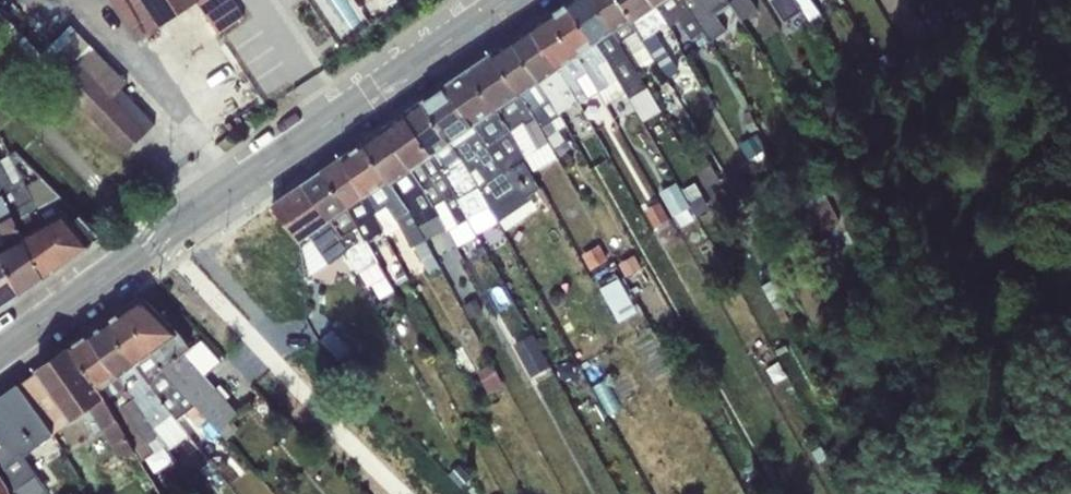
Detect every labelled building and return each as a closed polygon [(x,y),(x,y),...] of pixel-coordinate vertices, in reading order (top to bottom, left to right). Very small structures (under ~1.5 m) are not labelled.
[(138,40),(199,0),(112,0),(138,40)] [(234,0),(199,0),(219,30),(243,14),(234,0)] [(566,3),(596,42),(614,30),(595,0),(571,0),(566,3)] [(614,30),(631,18),(621,0),(595,0),(614,30)] [(631,18),(633,20),(655,6),(651,0),(621,0),(631,18)] [(655,5),(666,24),(668,23),(677,39),(683,35),(680,27),(695,17),(683,0),(664,0),(655,5)] [(695,17),(705,33),(716,26),(710,15),(717,10),(729,29),(732,27),(754,62),(766,54),(750,30),(730,0),(683,0),(695,17)] [(750,30),(760,23),(753,12),(758,10),(752,0),(730,0),(750,30)] [(785,20),(805,13),(797,0),(772,0),(785,20)] [(805,13),(814,27),(826,19),(813,0),(797,0),(805,13)] [(1038,0),(1016,0),(1022,10),(1039,1),(1038,0)] [(566,3),(549,14),(577,55),(596,42),(566,3)] [(655,5),(655,6),(633,20),(648,45),(668,77),(680,70),(655,32),(666,24),(655,5)] [(549,14),(530,28),(559,68),(577,55),(549,14)] [(633,20),(631,18),(614,30),(630,57),(639,70),(644,67),(636,53),(648,45),(633,20)] [(1053,24),(1059,35),(1070,30),(1070,25),(1067,18),(1053,24)] [(530,28),(511,41),(540,80),(558,68),(559,68),(530,28)] [(596,42),(607,58),(613,66),(622,82),(637,74),(627,59),(630,57),(614,30),(596,42)] [(511,41),(493,53),(521,93),(540,80),(511,41)] [(607,58),(596,42),(577,55),(587,69),(599,90),(609,85),(597,64),(607,58)] [(493,53),(469,69),(498,109),(521,93),(493,53)] [(558,68),(569,85),(579,103),(599,90),(587,69),(577,55),(559,68),(558,68)] [(79,60),(57,82),(126,152),(156,123),(103,69),(96,76),(79,60)] [(540,80),(563,118),(569,128),(581,121),(561,90),(569,85),(558,68),(540,80)] [(469,69),(444,86),(474,125),(498,109),(469,69)] [(521,93),(548,135),(558,130),(554,123),(563,118),(540,80),(521,93)] [(444,86),(422,101),(451,141),(474,125),(444,86)] [(511,130),(526,155),(551,141),(548,135),(521,93),(498,109),(511,130)] [(422,101),(404,113),(432,154),(450,141),(451,141),(422,101)] [(504,172),(525,159),(527,158),(526,155),(511,130),(498,109),(474,125),(490,148),(504,172)] [(750,109),(744,112),(748,124),(750,123),(753,129),(759,126),(750,109)] [(404,113),(383,128),(411,168),(412,168),(431,155),(432,154),(404,113)] [(479,186),(489,206),(498,222),(535,198),(532,193),(540,188),(533,174),(525,159),(504,172),(490,148),(474,125),(451,141),(450,141),(461,157),(472,175),(479,186)] [(383,128),(365,141),(388,179),(391,183),(411,168),(383,128)] [(756,133),(741,142),(751,159),(766,150),(756,133)] [(365,141),(342,157),(364,195),(365,195),(388,179),(365,141)] [(431,155),(467,218),(489,206),(479,186),(472,175),(461,157),(450,141),(432,154),(431,155)] [(558,158),(551,141),(526,155),(527,158),(525,159),(533,174),(558,158)] [(35,169),(16,149),(3,154),(12,173),(19,170),(22,176),(35,169)] [(706,153),(691,161),(717,205),(732,197),(706,153)] [(467,218),(431,155),(412,168),(425,187),(434,205),(445,199),(457,223),(467,218)] [(342,157),(323,170),(348,206),(364,195),(342,157)] [(2,194),(4,193),(24,235),(45,223),(65,211),(93,244),(103,236),(61,196),(37,207),(23,179),(14,184),(0,158),(0,190),(2,194)] [(425,187),(412,168),(411,168),(391,183),(411,210),(419,226),(421,224),(438,257),(451,251),(442,233),(437,236),(429,221),(440,215),(434,205),(425,187)] [(323,170),(303,183),(330,219),(348,207),(348,206),(323,170)] [(694,176),(679,184),(692,205),(700,218),(714,210),(694,176)] [(388,179),(365,195),(375,213),(387,204),(397,218),(412,247),(415,244),(435,282),(446,277),(419,226),(411,210),(391,183),(388,179)] [(692,205),(679,184),(677,182),(660,192),(674,216),(692,205)] [(303,183),(272,205),(299,241),(302,239),(330,219),(303,183)] [(2,194),(0,195),(0,226),(9,243),(24,235),(4,193),(2,194)] [(375,213),(365,195),(364,195),(348,206),(348,207),(367,239),(384,231),(375,213)] [(827,196),(790,215),(804,241),(840,222),(827,196)] [(447,229),(457,223),(445,199),(434,205),(440,215),(429,221),(437,236),(442,233),(447,229)] [(367,239),(348,207),(330,219),(302,239),(312,238),(330,264),(347,252),(357,272),(378,260),(367,239)] [(65,211),(45,223),(67,262),(93,244),(65,211)] [(45,223),(24,235),(46,277),(67,262),(45,223)] [(0,248),(9,243),(0,226),(0,248)] [(9,243),(0,248),(22,294),(46,277),(24,235),(9,243)] [(22,294),(0,248),(0,309),(22,294)] [(634,254),(618,263),(625,276),(642,267),(634,254)] [(774,279),(761,287),(778,313),(791,305),(774,279)] [(128,305),(159,347),(180,332),(148,299),(137,298),(128,305)] [(106,320),(136,363),(159,347),(128,305),(106,320)] [(136,363),(106,320),(88,333),(119,376),(136,364),(136,363)] [(336,322),(319,341),(346,366),(363,347),(336,322)] [(192,346),(180,332),(159,347),(136,363),(136,364),(178,418),(187,411),(198,427),(207,417),(227,439),(239,428),(232,419),(239,412),(206,374),(220,361),(202,339),(192,346)] [(119,376),(88,333),(70,346),(101,389),(119,376)] [(532,333),(514,343),(532,377),(551,366),(532,333)] [(37,369),(72,420),(83,412),(106,396),(101,389),(70,346),(37,369)] [(493,362),(477,370),(488,393),(504,385),(493,362)] [(136,364),(119,376),(159,436),(169,449),(189,434),(178,418),(136,364)] [(72,420),(37,369),(19,383),(54,433),(72,420)] [(576,372),(566,378),(576,397),(587,391),(576,372)] [(159,436),(119,376),(101,389),(106,396),(142,461),(155,453),(148,443),(159,436)] [(19,383),(0,396),(0,451),(0,452),(6,468),(24,455),(54,433),(19,383)] [(83,412),(95,433),(104,428),(120,458),(88,477),(98,493),(114,493),(149,473),(142,461),(106,396),(83,412)] [(729,433),(717,438),(726,453),(737,447),(729,433)] [(6,468),(17,488),(19,493),(48,493),(49,493),(24,455),(6,468)] [(452,476),(462,486),(472,478),(465,466),(452,476)] [(7,484),(0,472),(0,493),(11,493),(7,484)] [(780,477),(769,483),(775,493),(785,488),(780,477)]
